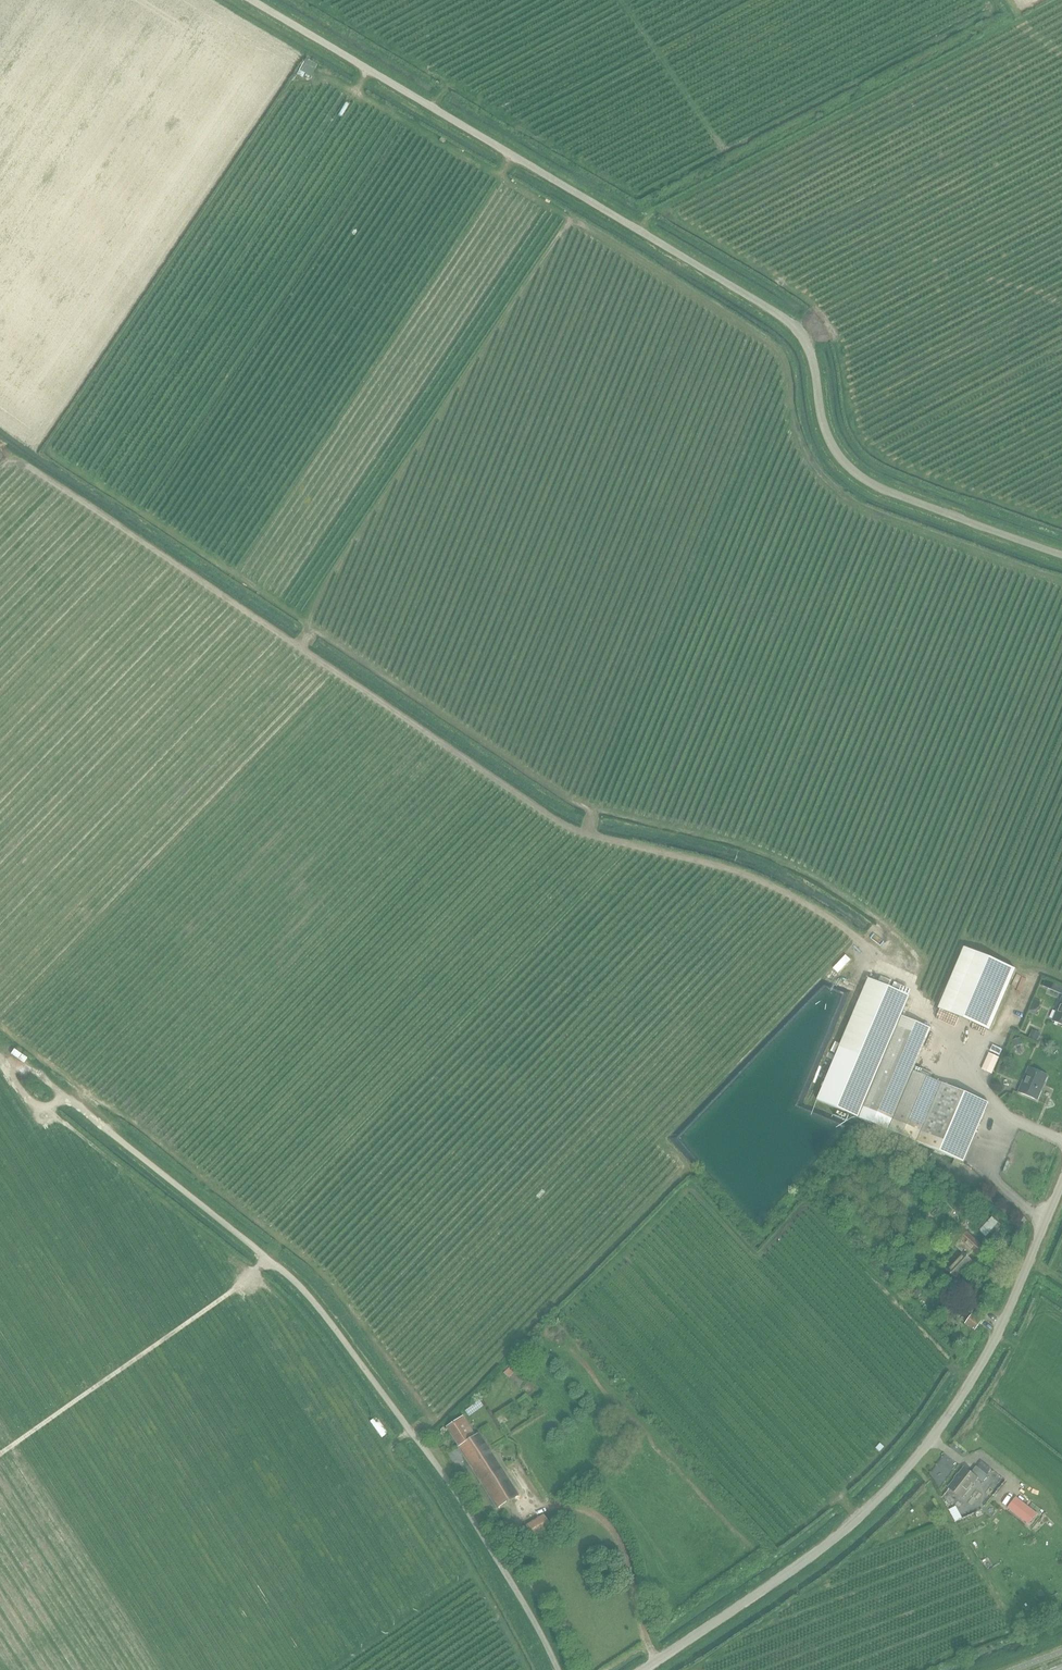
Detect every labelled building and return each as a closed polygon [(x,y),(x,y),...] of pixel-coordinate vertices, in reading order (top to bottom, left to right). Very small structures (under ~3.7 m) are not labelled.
[(306,58),(299,70),(311,76),(318,64),(306,58)] [(964,948),(938,1009),(989,1031),(1015,970),(964,948)] [(839,1047),(816,1101),(888,1131),(963,1163),(968,1152),(989,1103),(930,1078),(932,1074),(915,1066),(926,1039),(930,1029),(902,1017),(901,1016),(909,996),(869,978),(839,1047)] [(1043,986),(1061,994),(1061,986),(1046,979),(1043,986)] [(1052,1021),(1061,1025),(1061,998),(1052,1021)] [(1034,999),(1029,1012),(1036,1015),(1041,1002),(1034,999)] [(1031,1030),(1028,1038),(1036,1042),(1039,1033),(1031,1030)] [(1020,1038),(1012,1041),(1014,1047),(1022,1045),(1020,1038)] [(944,1051),(946,1045),(936,1040),(933,1046),(944,1051)] [(992,1045),(989,1051),(999,1055),(1002,1049),(992,1045)] [(935,1050),(931,1054),(940,1061),(944,1057),(935,1050)] [(999,1057),(989,1053),(982,1069),(992,1073),(999,1057)] [(926,1055),(923,1060),(932,1065),(935,1060),(926,1055)] [(1047,1075),(1029,1067),(1018,1092),(1037,1100),(1047,1075)] [(944,1071),(942,1077),(952,1080),(954,1074),(944,1071)] [(865,1144),(857,1157),(862,1160),(870,1147),(865,1144)] [(951,1193),(945,1198),(961,1215),(966,1210),(951,1193)] [(971,1208),(963,1215),(970,1222),(977,1215),(971,1208)] [(987,1233),(999,1219),(992,1213),(980,1227),(987,1233)] [(967,1256),(973,1251),(977,1254),(983,1247),(967,1232),(954,1245),(963,1253),(947,1270),(955,1278),(972,1260),(967,1256)] [(912,1256),(907,1261),(912,1265),(917,1261),(912,1256)] [(918,1287),(912,1294),(917,1297),(922,1291),(918,1287)] [(926,1306),(922,1310),(927,1315),(931,1310),(926,1306)] [(931,1310),(927,1315),(933,1319),(937,1314),(932,1309),(931,1310)] [(972,1311),(964,1323),(975,1329),(981,1318),(972,1311)] [(511,1365),(503,1373),(508,1377),(516,1370),(511,1365)] [(464,1405),(467,1411),(480,1406),(477,1400),(464,1405)] [(496,1508),(516,1494),(477,1433),(474,1435),(462,1416),(447,1427),(459,1445),(457,1446),(496,1508)] [(378,1418),(374,1421),(381,1435),(386,1433),(378,1418)] [(941,1487),(952,1471),(941,1464),(930,1479),(941,1487)] [(948,1487),(962,1498),(977,1478),(982,1483),(988,1475),(976,1466),(971,1473),(964,1467),(948,1487)] [(989,1484),(995,1489),(1003,1478),(998,1474),(989,1484)] [(1016,1497),(1007,1507),(1028,1524),(1036,1513),(1016,1497)] [(955,1503),(948,1506),(954,1518),(961,1515),(955,1503)] [(533,1520),(526,1525),(533,1536),(540,1532),(533,1520)]
